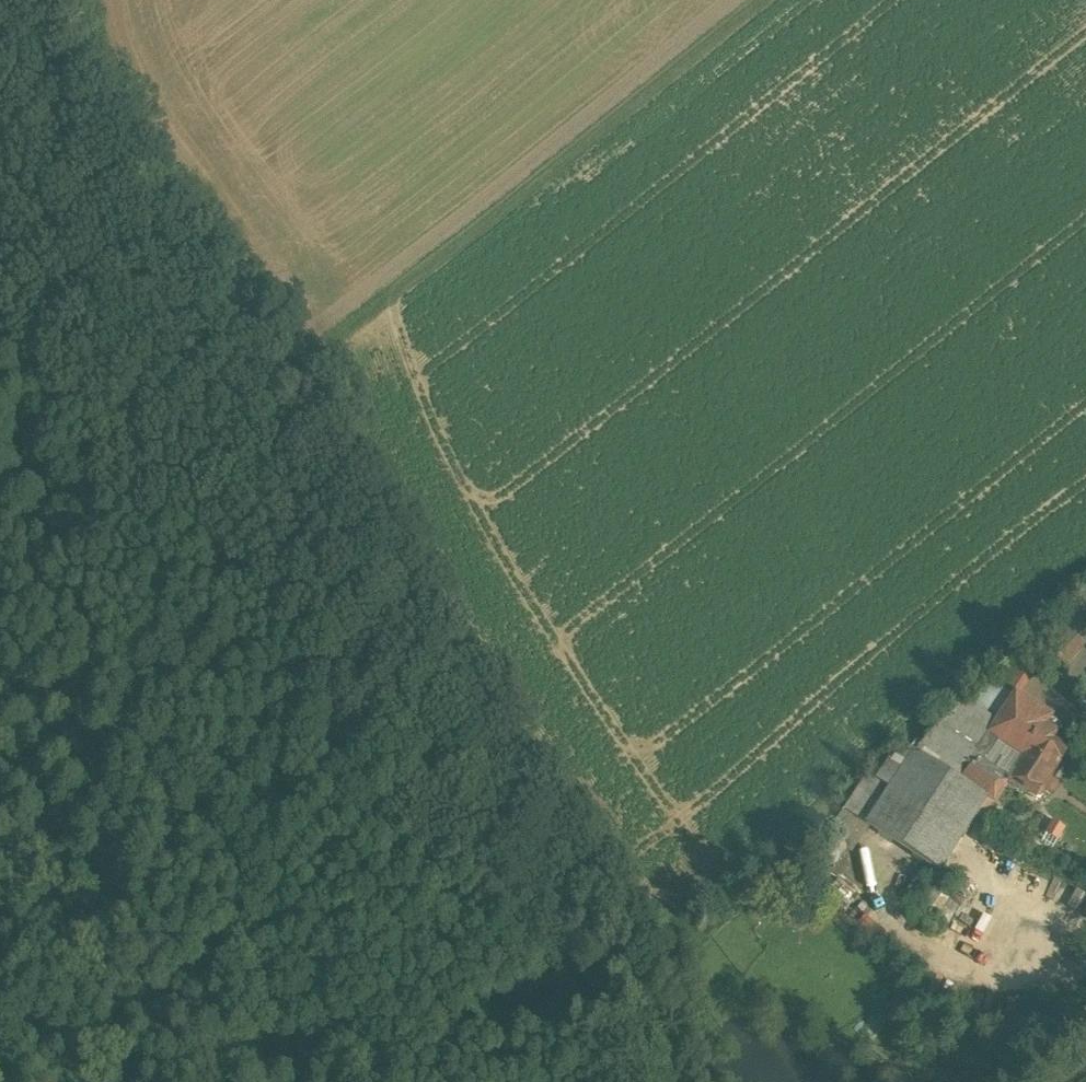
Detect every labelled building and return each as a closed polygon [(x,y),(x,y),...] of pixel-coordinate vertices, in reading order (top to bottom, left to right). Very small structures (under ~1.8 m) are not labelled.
[(1064,620),(1046,639),(1065,657),(1083,638),(1064,620)] [(1017,657),(996,688),(1014,700),(1015,697),(1033,668),(1017,657)] [(996,688),(985,681),(966,710),(994,729),(1014,700),(996,688)] [(1047,720),(1015,697),(1014,700),(994,729),(1005,736),(999,742),(1023,756),(1037,734),(1038,734),(1047,720)] [(960,706),(914,754),(958,783),(977,763),(999,742),(1005,736),(994,729),(966,710),(960,706)] [(1038,734),(1037,734),(1008,781),(1007,783),(1008,783),(1036,802),(1066,752),(1038,734)] [(1023,756),(999,742),(977,763),(996,774),(1008,781),(1023,756)] [(912,756),(902,749),(890,767),(887,764),(875,783),(866,777),(841,816),(938,876),(986,801),(981,798),(958,783),(914,754),(912,756)] [(977,763),(958,783),(981,798),(996,774),(977,763)] [(1008,781),(996,774),(981,798),(986,801),(993,806),(1008,783),(1007,783),(1008,781)]
